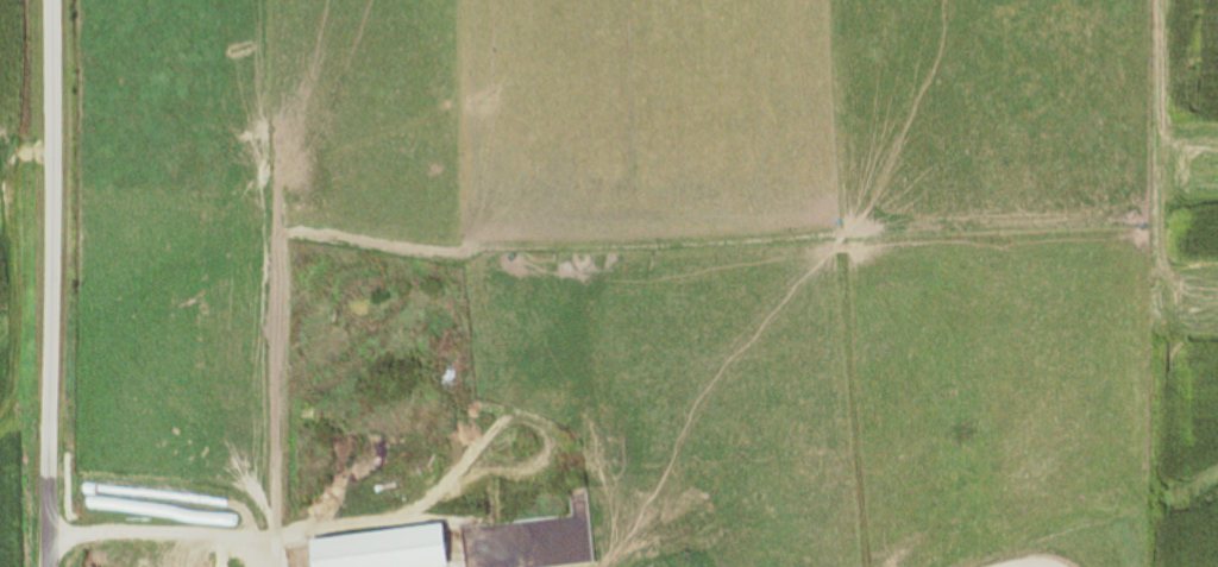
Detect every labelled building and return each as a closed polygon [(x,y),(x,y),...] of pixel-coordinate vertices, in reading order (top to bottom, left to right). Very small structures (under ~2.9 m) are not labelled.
[(439,527),(308,539),(310,566),(443,566),(439,527)]
